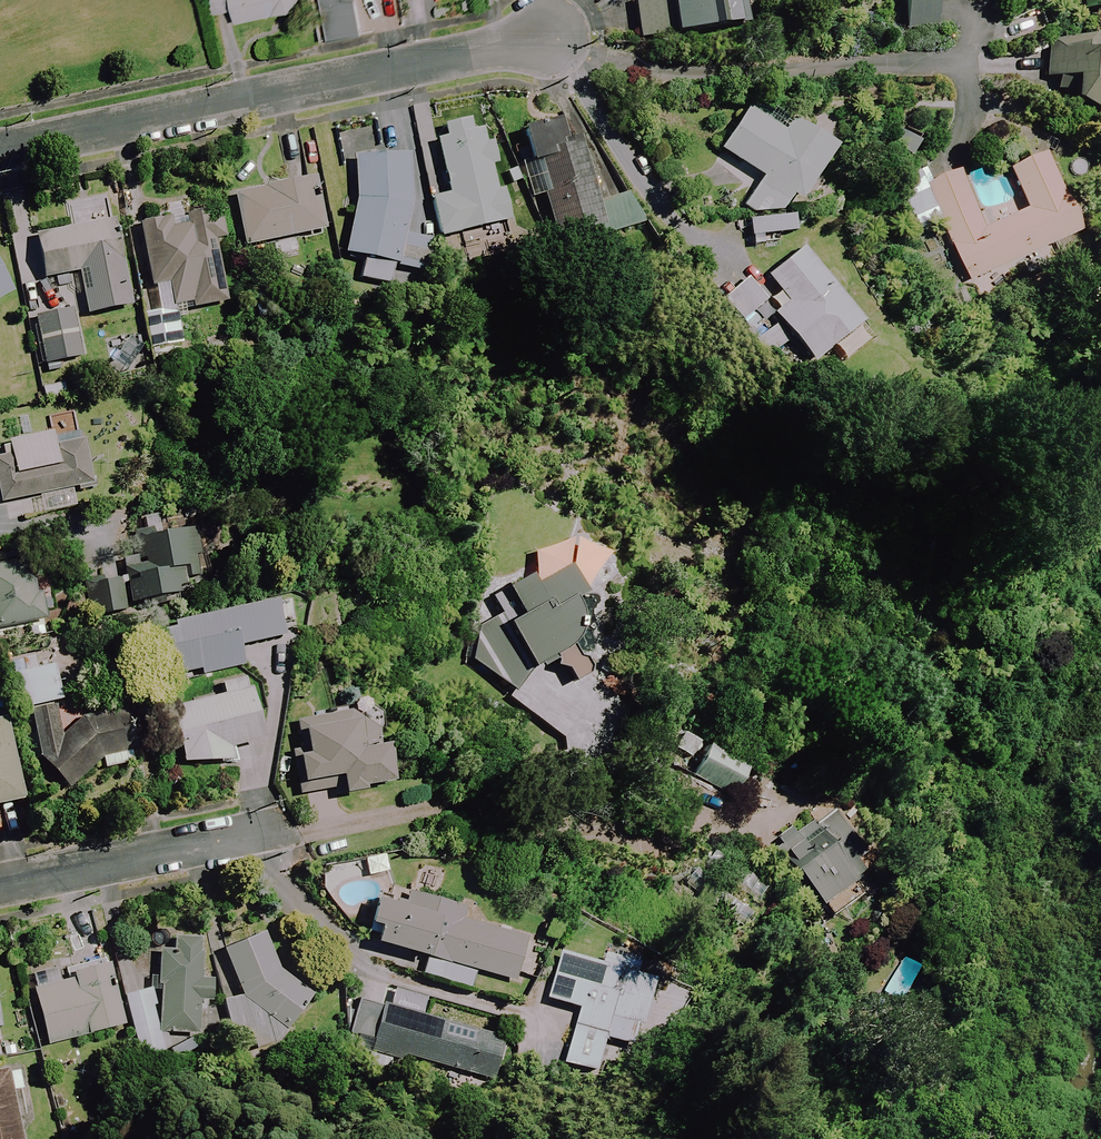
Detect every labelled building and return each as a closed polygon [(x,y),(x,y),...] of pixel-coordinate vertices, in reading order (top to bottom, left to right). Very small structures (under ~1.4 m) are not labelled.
[(212,15),(233,11),(236,23),(298,10),(296,0),(209,0),(212,15)] [(327,41),(361,35),(354,0),(319,0),(327,41)] [(638,40),(747,25),(744,0),(633,0),(638,40)] [(935,0),(904,0),(906,30),(936,28),(935,0)] [(1097,38),(1049,34),(1048,50),(1046,79),(1073,80),(1071,108),(1100,110),(1100,38),(1097,38)] [(784,134),(747,111),(720,151),(762,178),(744,207),(773,226),(792,197),(799,202),(834,149),(792,122),(784,134)] [(497,192),(491,168),(496,167),(485,118),(480,119),(445,127),(448,139),(437,141),(450,195),(432,199),(441,238),(509,222),(502,191),(497,192)] [(595,205),(572,119),(523,133),(532,164),(523,167),(530,192),(541,189),(555,240),(600,227),(602,236),(634,228),(625,196),(595,205)] [(917,142),(894,135),(889,150),(912,157),(917,142)] [(1081,233),(1046,153),(1009,169),(1027,211),(1016,215),(1010,201),(987,211),(978,192),(967,166),(927,184),(922,172),(901,181),(922,229),(941,221),(968,282),(1081,233)] [(429,255),(401,249),(408,211),(410,158),(355,158),(356,204),(345,254),(397,265),(397,268),(425,274),(429,255)] [(327,231),(317,180),(234,195),(244,247),(327,231)] [(132,308),(118,221),(37,235),(45,280),(79,274),(86,315),(132,308)] [(184,345),(176,311),(227,299),(210,228),(142,243),(158,315),(143,318),(150,352),(184,345)] [(861,324),(802,249),(767,277),(789,304),(774,316),(812,363),(858,327),(861,324)] [(362,265),(360,281),(390,285),(392,269),(362,265)] [(15,290),(0,266),(0,299),(15,290)] [(81,359),(71,312),(35,319),(44,366),(81,359)] [(52,434),(9,442),(12,456),(0,459),(0,497),(1,504),(36,497),(39,515),(76,508),(73,492),(94,488),(85,441),(55,447),(52,434)] [(202,555),(197,527),(140,538),(145,565),(131,567),(137,603),(201,592),(195,556),(202,555)] [(624,580),(596,545),(579,559),(607,593),(624,580)] [(511,559),(497,569),(470,660),(512,693),(575,646),(578,585),(564,565),(532,588),(511,559)] [(0,568),(0,629),(46,624),(40,564),(0,568)] [(116,584),(87,587),(91,622),(120,619),(116,584)] [(62,712),(60,702),(50,654),(14,661),(24,709),(31,708),(38,759),(68,790),(102,758),(104,770),(130,766),(129,754),(121,717),(85,722),(83,709),(62,712)] [(588,673),(576,658),(563,669),(575,684),(588,673)] [(262,742),(249,680),(223,685),(226,697),(171,708),(184,769),(232,759),(229,749),(262,742)] [(684,710),(659,755),(735,797),(760,751),(684,710)] [(361,730),(357,712),(297,724),(303,755),(294,756),(299,786),(340,778),(343,794),(392,784),(381,726),(361,730)] [(7,718),(0,719),(0,806),(24,801),(7,718)] [(874,868),(829,811),(776,853),(833,924),(867,897),(855,883),(874,868)] [(402,891),(398,906),(384,902),(373,943),(429,959),(424,976),(471,990),(477,971),(515,982),(527,940),(462,921),(465,910),(402,891)] [(221,950),(244,996),(224,998),(230,1049),(251,1042),(254,1050),(279,1043),(283,1031),(312,998),(279,968),(262,931),(221,950)] [(201,981),(199,945),(175,946),(159,947),(162,1035),(199,1034),(198,1001),(209,1001),(208,981),(201,981)] [(655,981),(562,955),(549,1003),(581,1012),(565,1068),(597,1078),(608,1041),(636,1049),(655,981)] [(122,1021),(106,960),(66,971),(67,977),(31,986),(45,1041),(122,1021)] [(165,1059),(150,991),(125,996),(141,1065),(165,1059)] [(504,1039),(358,1001),(349,1035),(373,1041),(370,1052),(402,1061),(403,1057),(493,1080),(504,1039)] [(7,1069),(0,1071),(0,1138),(20,1138),(7,1069)]
